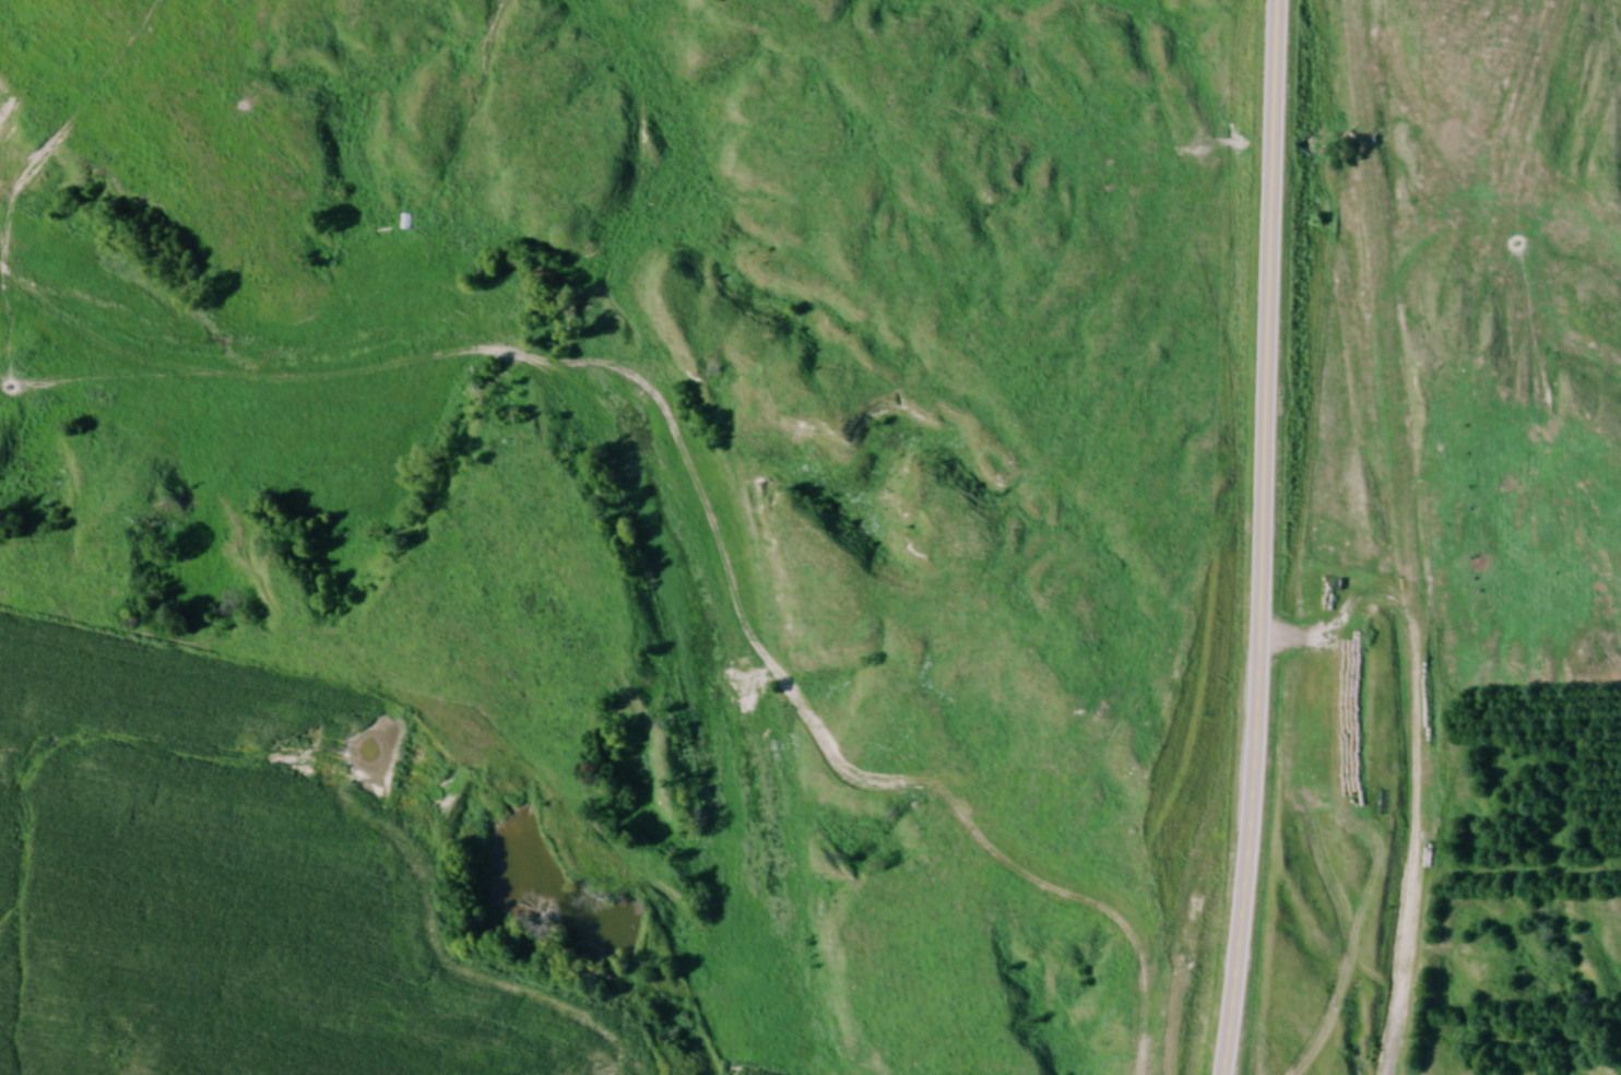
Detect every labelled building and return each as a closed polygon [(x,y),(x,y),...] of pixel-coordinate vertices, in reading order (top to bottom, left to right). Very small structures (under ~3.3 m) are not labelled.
[(412,217),(403,217),(402,232),(411,232),(412,217)]
